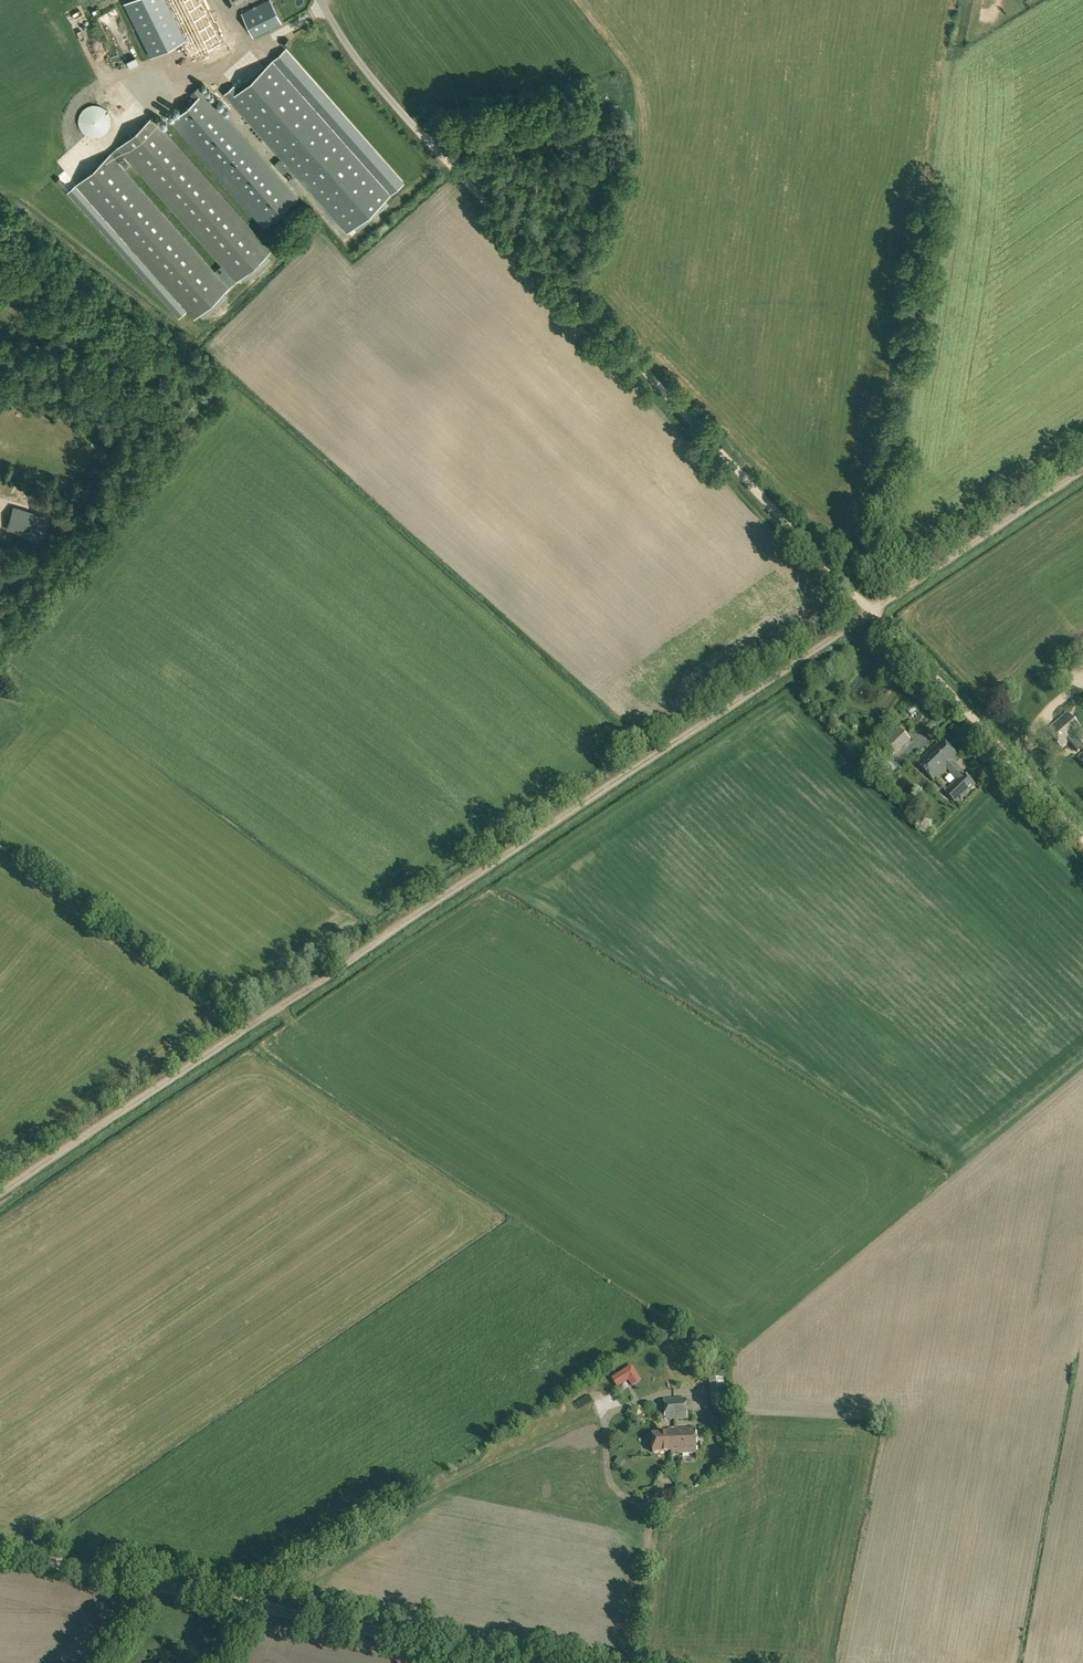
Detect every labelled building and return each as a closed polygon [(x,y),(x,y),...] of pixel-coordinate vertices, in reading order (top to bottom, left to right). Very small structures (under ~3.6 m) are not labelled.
[(151,56),(184,40),(165,0),(130,0),(124,3),(151,56)] [(189,28),(205,20),(195,0),(175,0),(189,28)] [(253,36),(281,23),(270,0),(268,0),(241,13),(253,36)] [(108,30),(118,25),(115,20),(123,15),(119,8),(102,17),(108,30)] [(191,33),(207,66),(232,53),(216,21),(191,33)] [(273,54),(317,104),(326,97),(281,47),(273,54)] [(224,92),(226,95),(346,230),(389,192),(272,61),(238,91),(233,85),(224,92)] [(170,121),(264,227),(297,197),(199,86),(190,94),(195,99),(170,121)] [(79,122),(79,124),(79,125),(80,126),(80,128),(81,129),(82,130),(82,131),(83,132),(84,133),(86,134),(87,135),(88,135),(89,136),(91,136),(92,137),(93,137),(96,137),(97,137),(99,136),(101,136),(103,135),(104,134),(105,133),(106,132),(107,131),(108,130),(109,129),(109,128),(110,126),(110,125),(110,124),(111,122),(111,121),(111,120),(111,118),(110,117),(110,116),(109,114),(109,113),(108,112),(107,111),(106,110),(105,109),(104,108),(103,107),(102,106),(100,106),(99,105),(98,105),(96,105),(95,105),(93,105),(92,105),(91,105),(89,106),(88,106),(87,107),(86,108),(84,109),(83,110),(82,111),(82,112),(81,113),(80,114),(80,115),(79,117),(79,118),(79,120),(79,121),(79,122)] [(357,115),(353,119),(359,124),(355,128),(361,132),(368,124),(357,115)] [(152,117),(111,154),(118,162),(126,155),(237,281),(241,277),(246,282),(272,259),(267,254),(270,251),(152,117)] [(118,162),(111,154),(75,185),(194,319),(199,315),(203,320),(229,297),(224,292),(236,282),(221,265),(215,270),(118,162)] [(43,515),(13,506),(7,527),(29,533),(28,536),(36,539),(43,515)] [(1070,672),(1065,675),(1071,683),(1075,680),(1070,672)] [(900,694),(896,697),(902,706),(906,703),(900,694)] [(916,716),(926,708),(921,702),(911,710),(916,716)] [(1082,763),(1082,744),(1080,747),(1072,738),(1082,729),(1067,713),(1047,730),(1062,747),(1069,741),(1077,750),(1077,749),(1082,755),(1078,758),(1082,763)] [(883,745),(895,757),(911,740),(900,728),(883,745)] [(945,792),(956,803),(975,785),(953,762),(959,757),(942,739),(917,763),(934,781),(947,769),(958,779),(945,792)] [(876,771),(884,780),(897,769),(888,760),(876,771)] [(631,1366),(612,1378),(617,1386),(628,1380),(632,1385),(640,1380),(631,1366)] [(663,1399),(664,1419),(687,1418),(685,1398),(663,1399)] [(652,1452),(671,1452),(671,1454),(695,1453),(695,1428),(667,1429),(667,1433),(652,1433),(652,1452)] [(656,1455),(637,1456),(638,1473),(648,1472),(648,1467),(656,1466),(656,1455)] [(614,1462),(619,1465),(622,1460),(618,1457),(614,1462)]
